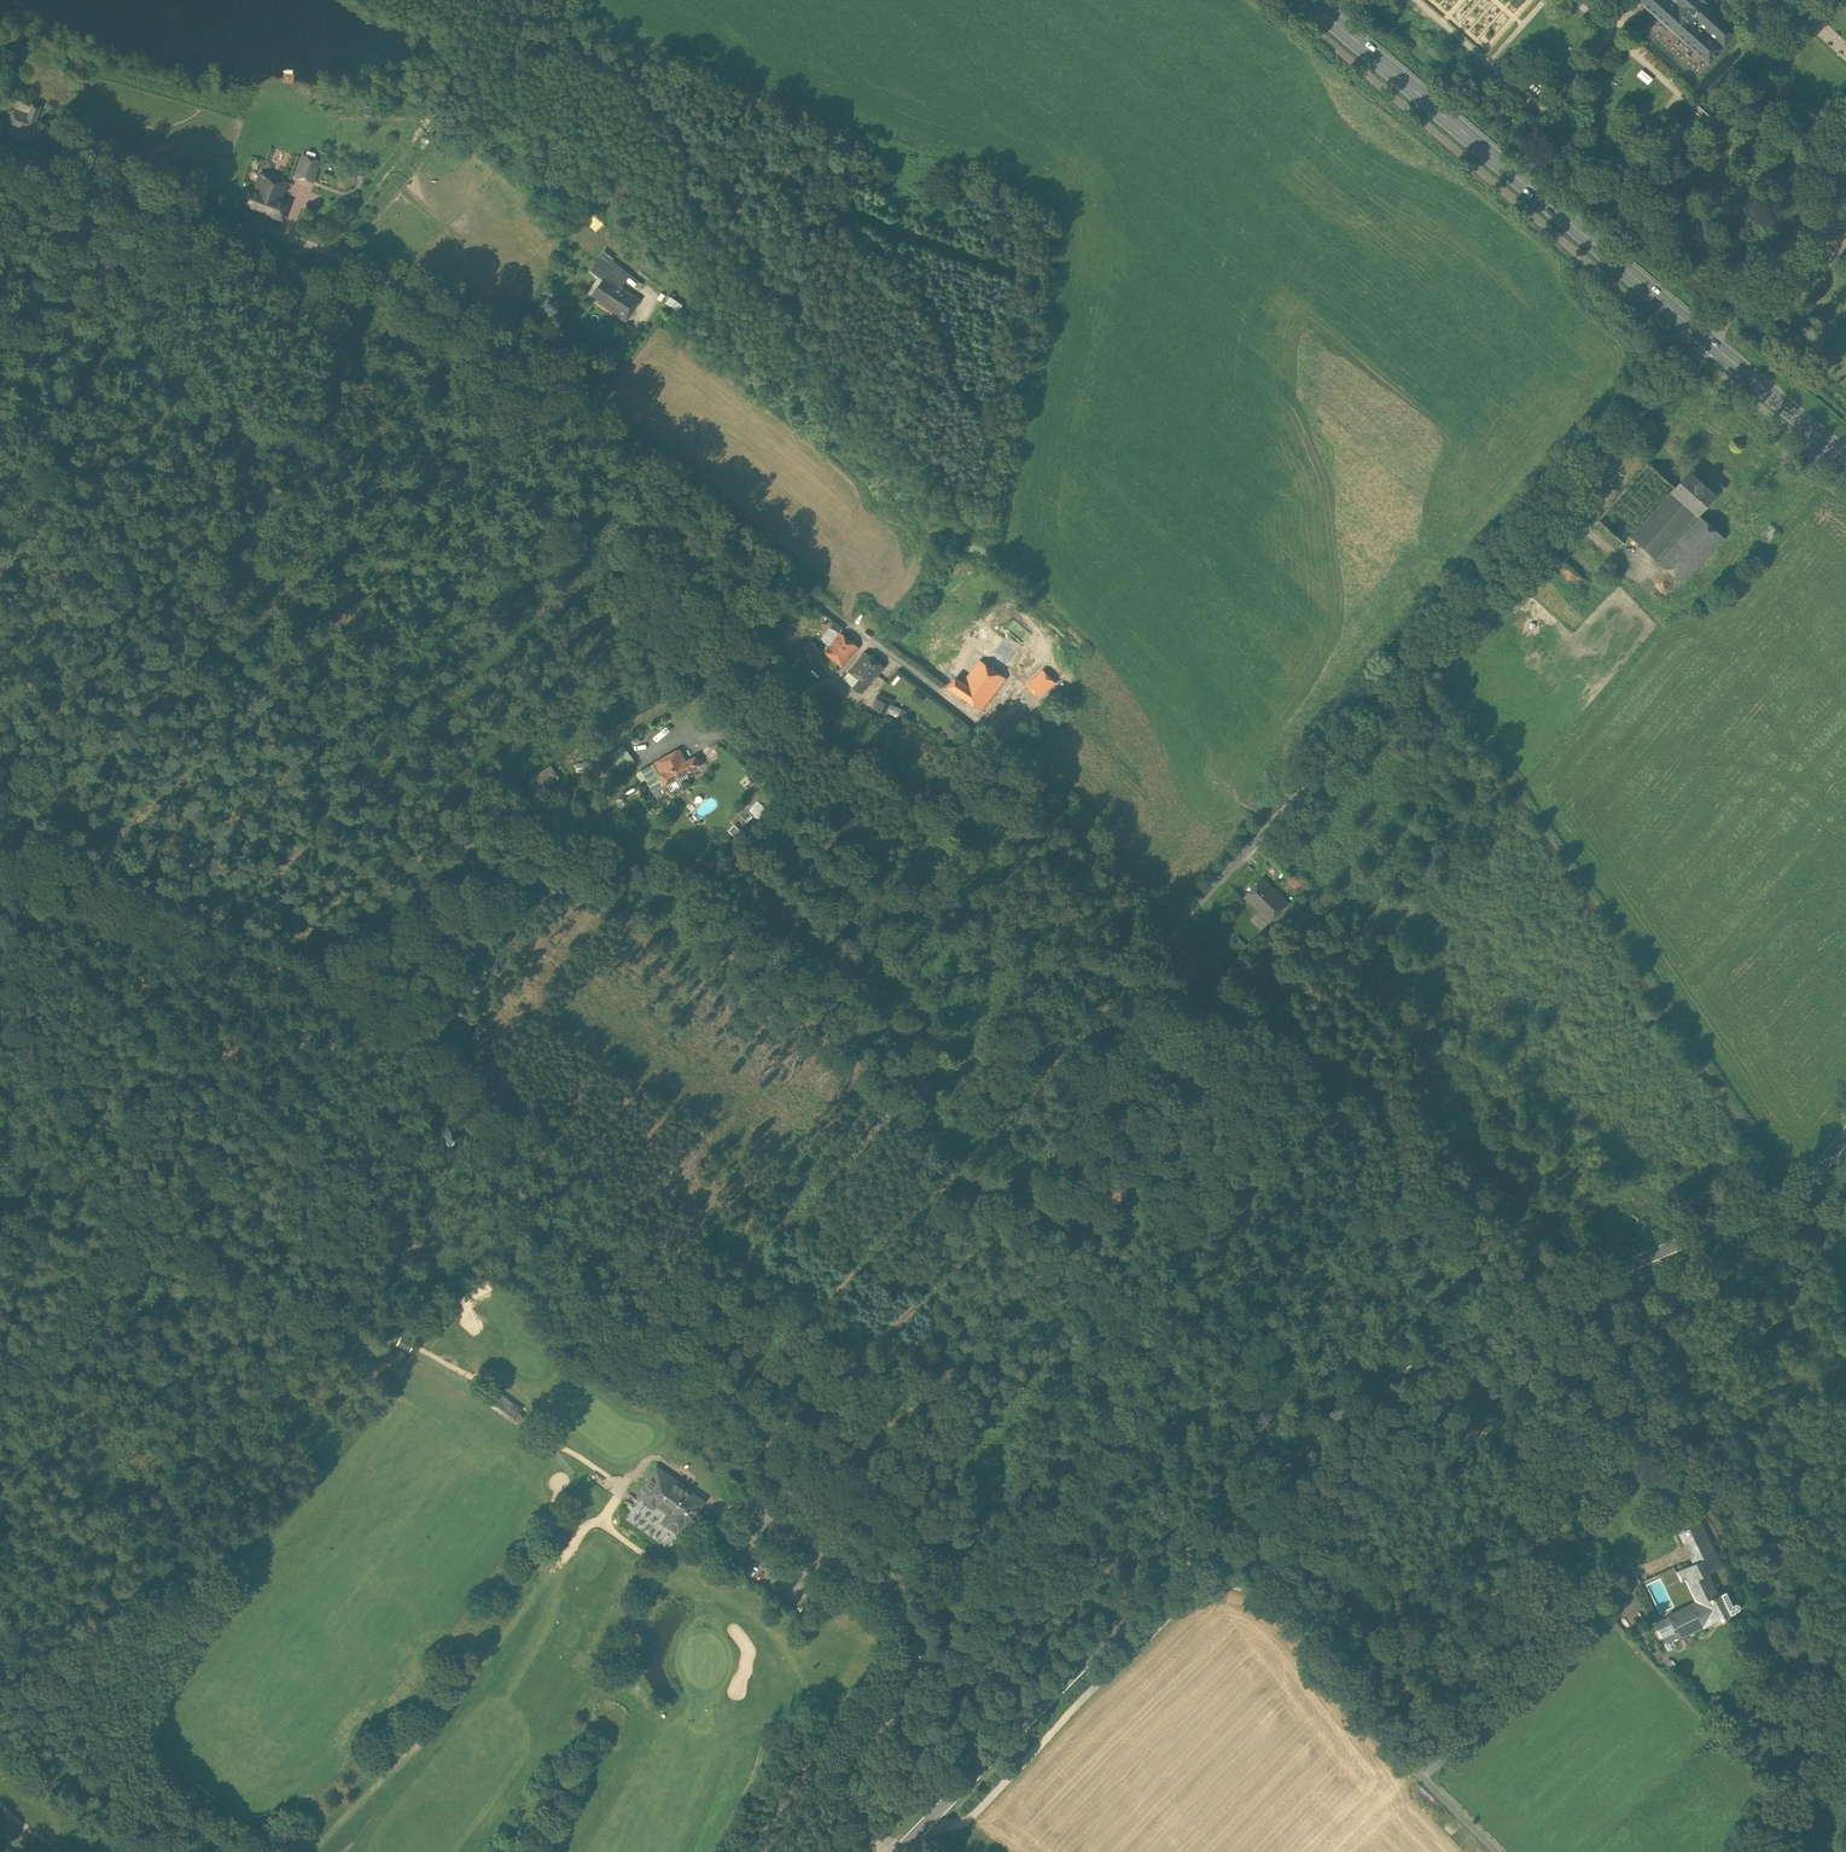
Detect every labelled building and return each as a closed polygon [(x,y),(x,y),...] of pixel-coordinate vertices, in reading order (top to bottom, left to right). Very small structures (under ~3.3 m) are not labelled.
[(1701,57),(1702,57),(1703,58),(1708,62),(1709,64),(1710,64),(1710,63),(1715,58),(1716,58),(1716,57),(1718,55),(1722,51),(1722,50),(1723,50),(1739,31),(1711,6),(1711,5),(1705,0),(1638,0),(1643,4),(1644,6),(1649,10),(1649,11),(1650,11),(1655,15),(1655,16),(1656,16),(1661,21),(1662,22),(1667,26),(1667,27),(1668,27),(1676,34),(1677,35),(1678,36),(1683,40),(1683,41),(1688,45),(1689,46),(1690,47),(1695,51),(1695,52),(1696,52),(1701,56),(1701,57)] [(1546,84),(1536,75),(1526,86),(1537,95),(1546,84)] [(32,105),(18,100),(15,108),(29,113),(32,105)] [(29,115),(15,110),(9,127),(26,133),(31,135),(35,125),(41,107),(33,104),(29,115)] [(44,128),(35,125),(31,135),(41,138),(44,128)] [(26,133),(9,127),(7,135),(23,140),(26,133)] [(312,181),(319,161),(303,155),(296,175),(312,181)] [(365,176),(359,174),(357,187),(363,188),(365,176)] [(274,179),(261,175),(255,192),(279,201),(285,183),(274,179)] [(255,192),(248,189),(243,204),(282,218),(287,203),(279,201),(255,192)] [(629,274),(603,255),(590,272),(598,279),(604,283),(607,279),(619,287),(629,274)] [(587,295),(593,299),(604,283),(598,279),(587,295)] [(619,287),(607,279),(604,283),(593,299),(626,321),(638,304),(631,300),(633,297),(619,287)] [(666,303),(681,310),(685,303),(670,296),(666,303)] [(1649,463),(1598,520),(1625,544),(1631,537),(1672,491),(1675,487),(1649,463)] [(1675,487),(1672,491),(1698,514),(1716,495),(1690,471),(1675,487)] [(1698,514),(1672,491),(1631,537),(1683,583),(1725,538),(1698,514)] [(1599,592),(1562,559),(1553,570),(1589,603),(1599,592)] [(997,627),(991,634),(1002,643),(1008,636),(997,627)] [(858,647),(839,633),(823,653),(842,668),(858,647)] [(1002,643),(991,634),(985,642),(996,651),(1002,643)] [(989,649),(982,658),(987,663),(995,653),(989,649)] [(884,667),(864,652),(848,673),(857,680),(867,688),(884,667)] [(980,661),(963,684),(978,695),(990,680),(999,687),(1005,679),(996,673),(980,661)] [(1009,674),(1000,667),(996,673),(1005,679),(1009,674)] [(1045,670),(1028,684),(1039,697),(1056,683),(1045,670)] [(990,680),(978,695),(963,684),(956,679),(949,688),(981,711),(999,687),(990,680)] [(867,688),(857,680),(852,687),(862,694),(867,688)] [(842,700),(826,689),(819,693),(834,705),(842,700)] [(894,700),(877,693),(871,708),(897,719),(901,709),(892,705),(894,700)] [(624,745),(608,755),(618,772),(634,762),(624,745)] [(686,763),(679,751),(653,765),(665,786),(699,767),(694,759),(686,763)] [(531,779),(534,784),(541,780),(545,786),(559,776),(551,765),(531,779)] [(612,800),(596,809),(603,822),(620,813),(612,800)] [(750,812),(762,820),(769,809),(757,801),(750,812)] [(1288,904),(1262,879),(1243,899),(1270,923),(1288,904)] [(1306,895),(1304,898),(1313,905),(1320,897),(1302,882),(1297,888),(1306,895)] [(1258,913),(1250,919),(1258,929),(1266,924),(1258,913)] [(520,1409),(489,1386),(482,1395),(513,1418),(520,1409)] [(675,1479),(656,1467),(638,1493),(656,1506),(657,1504),(673,1515),(667,1524),(679,1532),(685,1523),(686,1524),(696,1509),(696,1508),(701,1501),(702,1500),(674,1481),(675,1479)] [(1704,1535),(1694,1515),(1674,1525),(1682,1540),(1690,1536),(1701,1559),(1693,1563),(1684,1567),(1701,1602),(1670,1618),(1669,1615),(1656,1622),(1658,1626),(1657,1627),(1658,1629),(1656,1630),(1655,1633),(1656,1635),(1657,1636),(1660,1637),(1661,1636),(1662,1638),(1664,1637),(1666,1642),(1679,1636),(1680,1638),(1702,1627),(1725,1616),(1724,1616),(1736,1610),(1739,1608),(1741,1605),(1739,1603),(1737,1602),(1733,1604),(1726,1590),(1719,1594),(1709,1573),(1723,1566),(1707,1533),(1704,1535)] [(1690,1536),(1682,1540),(1693,1563),(1701,1559),(1690,1536)]
